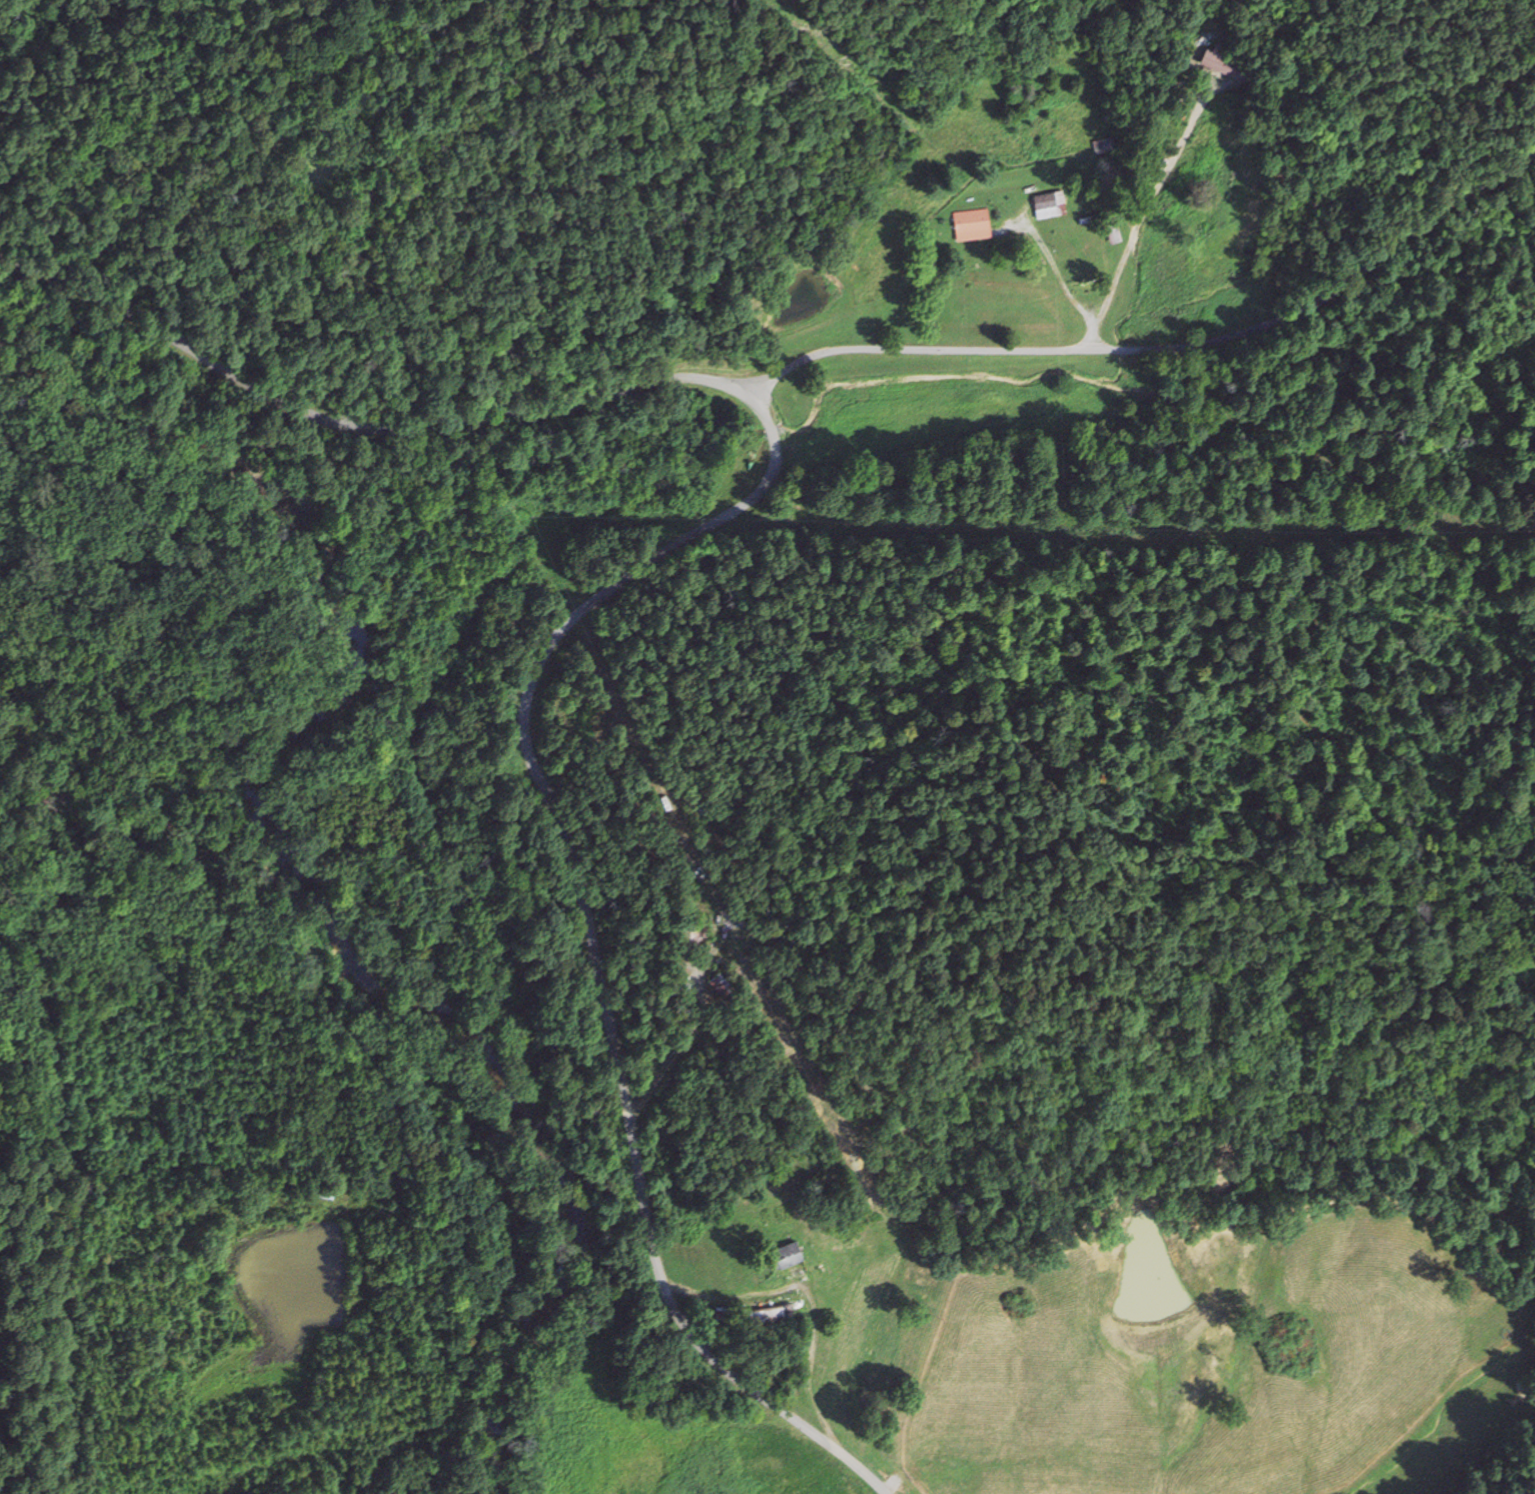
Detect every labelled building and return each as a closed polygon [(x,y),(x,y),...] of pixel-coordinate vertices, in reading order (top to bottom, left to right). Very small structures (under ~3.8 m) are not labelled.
[(1230,50),(1216,45),(1213,53),(1207,51),(1200,68),(1248,86),(1253,71),(1226,61),(1230,50)] [(1115,150),(1112,138),(1092,143),(1094,155),(1115,150)] [(1067,213),(1062,189),(1033,195),(1037,218),(1067,213)] [(987,207),(952,212),(956,240),(991,235),(987,207)] [(1111,245),(1121,243),(1116,224),(1106,227),(1111,245)] [(710,983),(726,1004),(736,996),(720,975),(710,983)] [(333,1197),(334,1188),(318,1186),(317,1195),(333,1197)] [(778,1269),(805,1259),(798,1240),(771,1250),(778,1269)] [(764,1319),(784,1319),(784,1307),(764,1307),(764,1319)]
